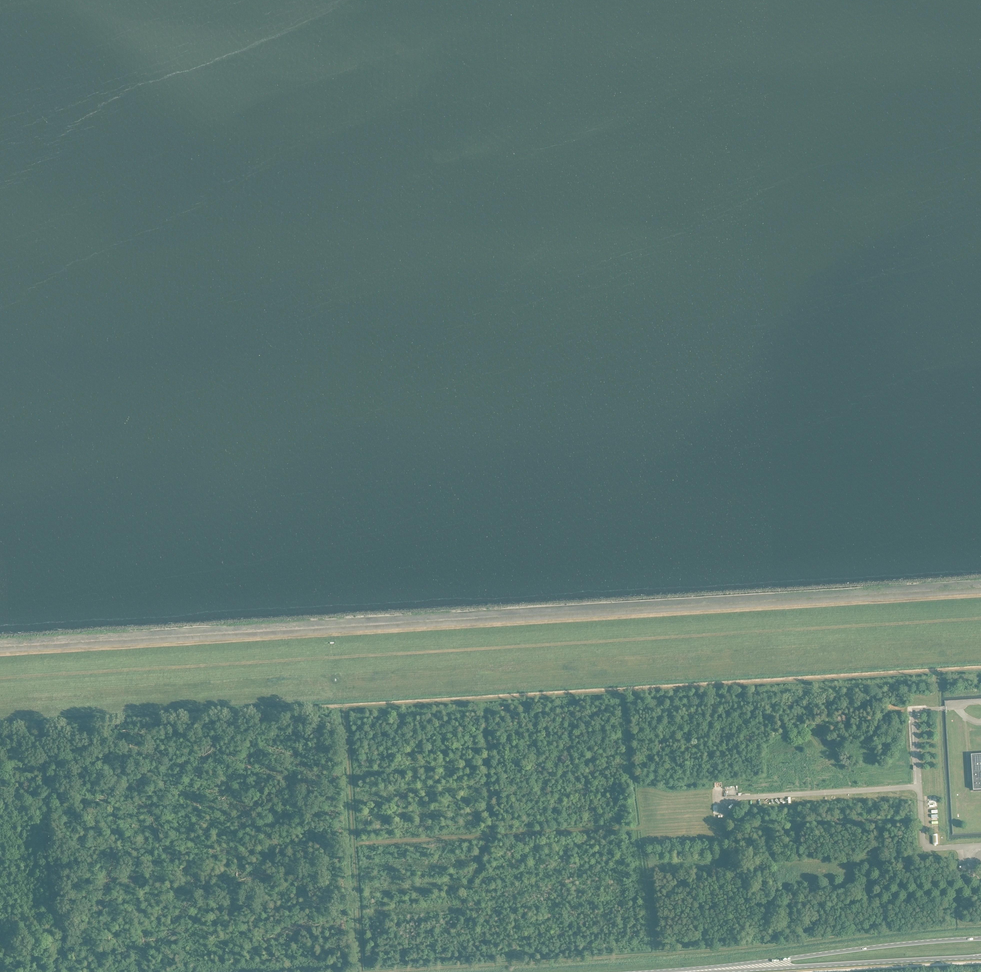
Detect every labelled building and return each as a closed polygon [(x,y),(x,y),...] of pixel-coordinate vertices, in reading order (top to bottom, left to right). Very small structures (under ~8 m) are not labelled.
[(972,756),(974,792),(980,791),(980,756),(972,756)]
